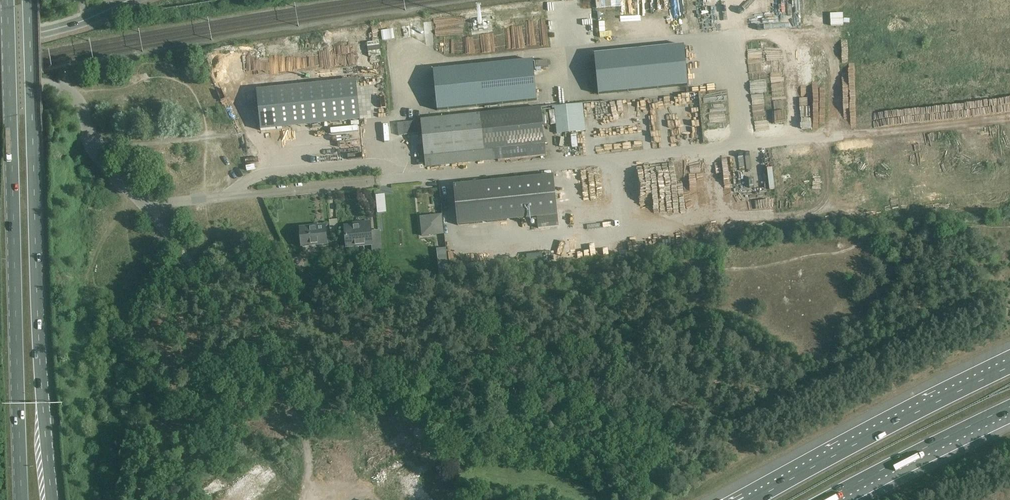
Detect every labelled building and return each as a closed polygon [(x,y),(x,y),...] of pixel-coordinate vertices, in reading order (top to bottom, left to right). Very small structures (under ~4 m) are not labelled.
[(843,14),(830,14),(831,26),(843,26),(843,16),(843,14)] [(682,45),(593,54),(597,94),(686,85),(682,45)] [(359,48),(358,59),(370,60),(370,48),(359,48)] [(537,100),(533,60),(433,70),(438,110),(537,100)] [(261,130),(281,128),(276,88),(257,91),(261,130)] [(541,108),(420,120),(421,127),(422,133),(424,158),(425,169),(546,156),(541,108)] [(399,136),(422,133),(421,127),(420,121),(398,124),(399,136)] [(574,132),(575,142),(584,142),(584,131),(574,132)] [(558,226),(553,175),(453,185),(457,226),(537,218),(538,228),(558,226)] [(441,215),(420,217),(422,237),(444,235),(441,215)] [(357,246),(371,245),(369,223),(350,225),(350,226),(345,227),(347,247),(346,247),(347,252),(349,255),(355,254),(357,251),(357,246)] [(300,228),(302,247),(327,245),(325,226),(300,228)] [(600,243),(601,261),(619,260),(618,254),(613,254),(613,250),(606,250),(606,243),(600,243)] [(661,247),(649,248),(649,255),(661,255),(661,247)] [(437,249),(439,274),(448,273),(446,249),(437,249)] [(916,419),(929,413),(927,408),(914,414),(916,419)] [(896,429),(915,421),(913,416),(894,424),(896,429)] [(217,497),(224,494),(221,488),(206,496),(208,499),(218,499),(217,497)]
